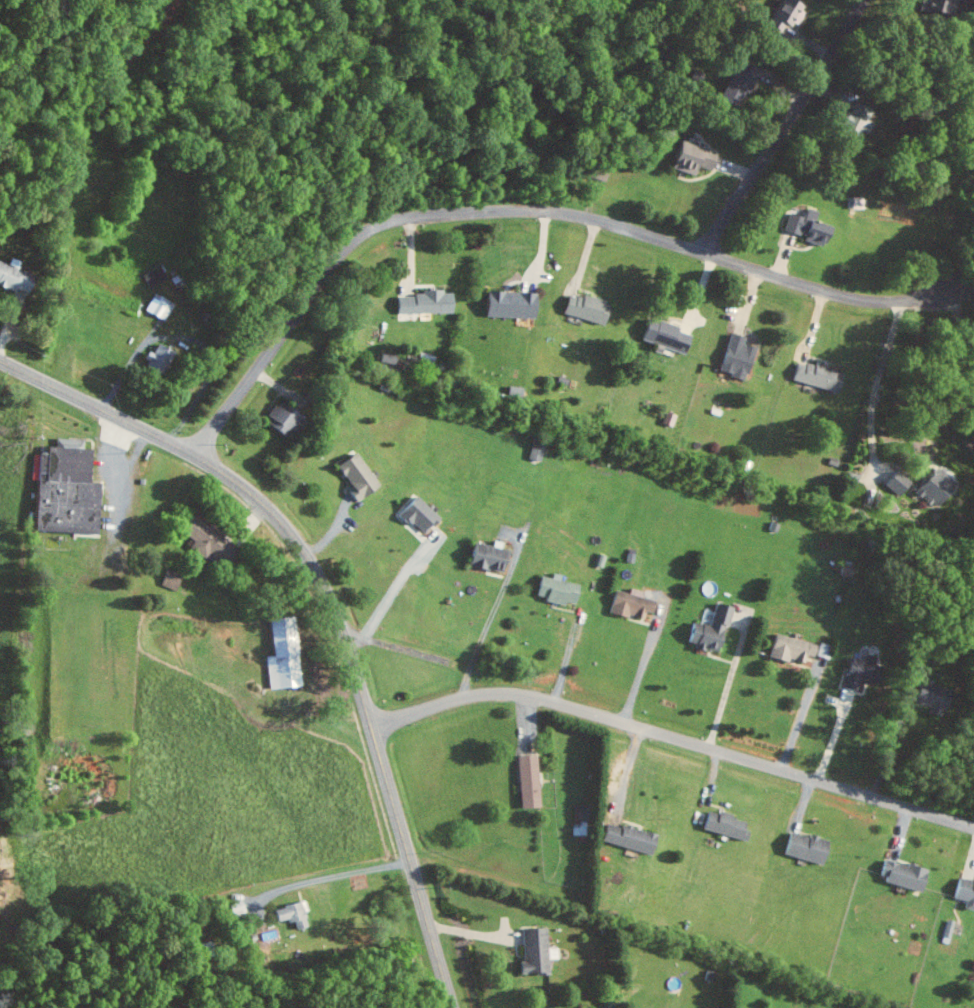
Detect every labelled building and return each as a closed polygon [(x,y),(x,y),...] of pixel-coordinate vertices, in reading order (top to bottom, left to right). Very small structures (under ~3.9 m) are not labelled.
[(802,5),(792,0),(777,0),(764,25),(778,31),(782,23),(791,28),(802,5)] [(916,11),(942,17),(946,0),(919,0),(916,11)] [(759,68),(740,57),(716,95),(735,107),(759,68)] [(870,124),(864,121),(869,112),(852,102),(833,136),(851,147),(860,132),(865,134),(870,124)] [(713,153),(676,139),(666,166),(689,175),(693,165),(706,170),(713,153)] [(862,196),(846,197),(846,208),(863,207),(862,196)] [(786,213),(782,230),(802,235),(801,240),(821,245),(826,226),(810,222),(813,210),(804,208),(802,217),(786,213)] [(18,292),(25,272),(12,268),(15,260),(6,257),(4,263),(0,262),(0,286),(18,292)] [(394,314),(449,312),(449,291),(394,293),(394,314)] [(481,316),(531,317),(531,292),(482,291),(481,316)] [(173,305),(153,292),(142,309),(162,322),(173,305)] [(559,312),(599,325),(605,304),(565,292),(559,312)] [(681,353),(688,334),(645,317),(638,337),(681,353)] [(752,347),(739,343),(741,337),(727,333),(715,371),(742,379),(752,347)] [(169,351),(154,342),(148,354),(146,353),(137,370),(155,379),(169,351)] [(377,361),(395,365),(397,356),(380,352),(377,361)] [(833,391),(838,370),(811,363),(811,366),(793,362),(789,381),(833,391)] [(262,421),(282,437),(301,412),(280,397),(262,421)] [(31,507),(61,510),(61,518),(55,518),(54,523),(71,524),(70,532),(92,533),(96,483),(85,482),(87,448),(80,448),(81,440),(53,437),(52,447),(41,446),(40,460),(34,459),(31,507)] [(525,458),(538,461),(542,444),(529,441),(525,458)] [(375,486),(352,452),(333,465),(347,485),(343,488),(352,501),(375,486)] [(934,506),(949,481),(927,467),(912,493),(934,506)] [(881,487),(897,494),(904,478),(888,470),(881,487)] [(396,512),(420,535),(437,518),(412,495),(396,512)] [(501,572),(505,549),(468,543),(464,565),(501,572)] [(531,596),(571,606),(577,583),(549,576),(548,578),(536,575),(531,596)] [(650,600),(637,597),(638,591),(627,588),(626,593),(611,590),(606,612),(638,620),(640,611),(647,612),(650,600)] [(728,607),(712,602),(706,625),(688,621),(682,643),(716,652),(728,607)] [(269,656),(266,656),(267,688),(296,687),(292,617),(267,618),(269,656)] [(813,642),(770,635),(767,658),(785,661),(785,660),(801,662),(802,655),(810,656),(813,642)] [(847,655),(838,687),(864,694),(873,662),(847,655)] [(908,702),(926,707),(923,714),(936,718),(945,689),(915,680),(908,702)] [(518,808),(537,807),(535,755),(516,756),(518,808)] [(746,821),(715,812),(714,814),(705,811),(700,828),(740,841),(746,821)] [(649,855),(654,834),(620,824),(619,827),(604,823),(599,840),(649,855)] [(819,864),(825,841),(786,831),(781,855),(819,864)] [(918,892),(924,870),(881,858),(875,880),(918,892)] [(973,905),(973,880),(972,879),(971,882),(956,877),(950,898),(963,902),(961,908),(971,911),(973,904),(973,905)] [(273,906),(275,921),(292,919),(294,927),(303,926),(300,902),(273,906)] [(520,960),(515,960),(516,974),(545,973),(544,926),(519,927),(520,960)]
